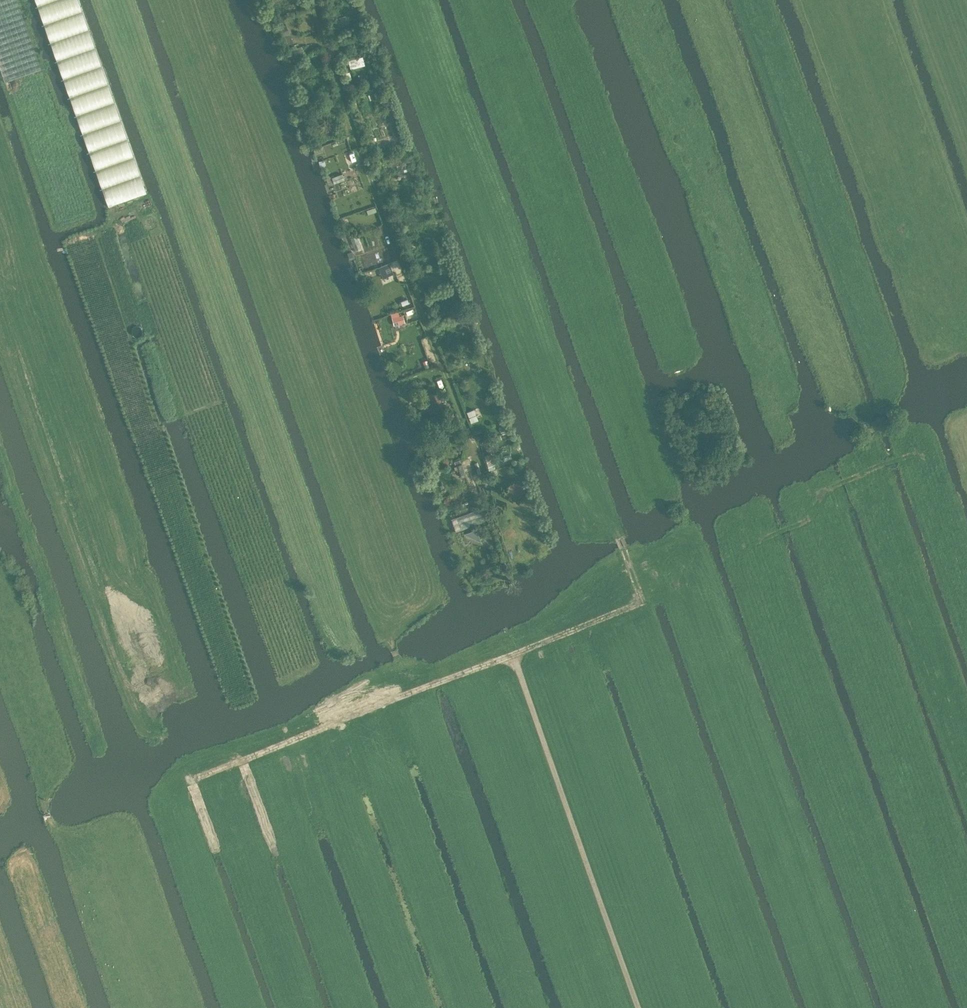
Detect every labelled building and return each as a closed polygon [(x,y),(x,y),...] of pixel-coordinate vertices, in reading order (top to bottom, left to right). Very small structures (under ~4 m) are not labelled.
[(5,82),(41,69),(17,0),(0,0),(0,68),(5,82)] [(108,206),(146,193),(78,0),(34,0),(108,206)] [(338,27),(349,23),(346,15),(335,18),(338,27)] [(285,23),(278,26),(283,38),(282,38),(285,45),(293,42),(285,23)] [(296,59),(304,56),(302,46),(293,49),(296,59)] [(334,183),(344,179),(342,173),(332,177),(334,183)] [(383,277),(393,273),(390,265),(379,269),(383,277)] [(398,312),(391,313),(394,325),(401,323),(405,323),(403,315),(399,315),(398,312)] [(474,409),(467,411),(471,422),(478,420),(474,409)] [(489,470),(496,468),(489,449),(483,451),(489,470)] [(477,529),(464,534),(481,542),(477,529)]
